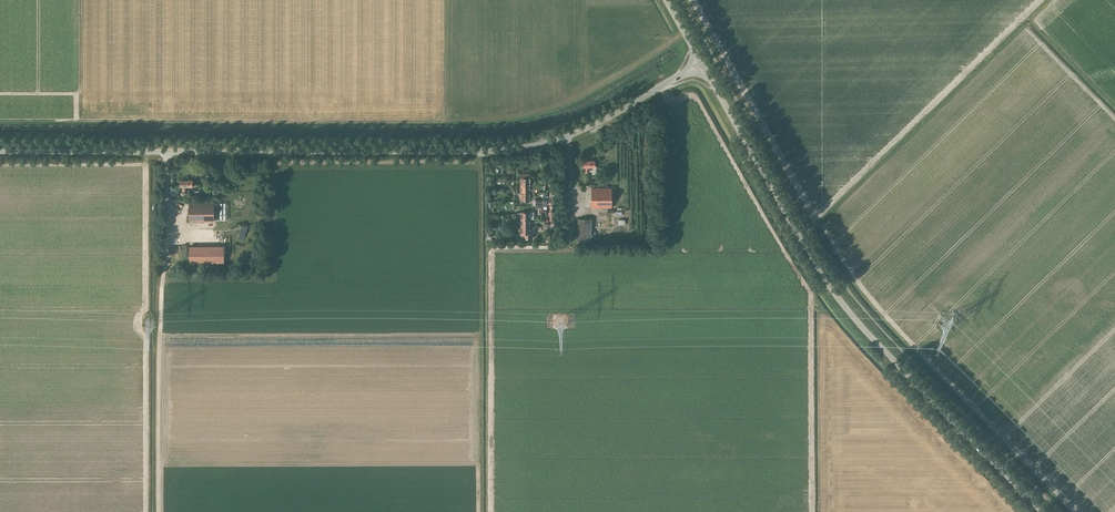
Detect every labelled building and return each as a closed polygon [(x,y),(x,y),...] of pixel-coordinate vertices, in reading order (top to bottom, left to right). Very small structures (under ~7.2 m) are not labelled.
[(589,167),(595,167),(595,160),(583,160),(583,167),(585,167),(585,171),(589,171),(589,167)] [(530,185),(530,178),(529,178),(529,174),(523,173),(523,178),(521,178),(521,185),(530,185)] [(197,184),(193,184),(193,180),(180,180),(180,186),(183,186),(183,191),(186,191),(186,186),(197,186),(197,184)] [(171,194),(171,196),(176,196),(176,192),(178,192),(178,186),(170,186),(170,194),(171,194)] [(591,207),(611,207),(611,188),(591,188),(591,207)] [(534,192),(521,192),(521,199),(522,199),(522,202),(523,204),(528,204),(530,202),(530,199),(530,196),(534,196),(534,192)] [(189,222),(214,222),(214,202),(189,202),(189,222)] [(591,241),(591,219),(578,219),(578,241),(591,241)] [(533,233),(530,233),(530,226),(521,226),(521,234),(524,234),(524,238),(533,238),(533,233)] [(224,246),(189,246),(189,263),(224,262),(224,246)]
